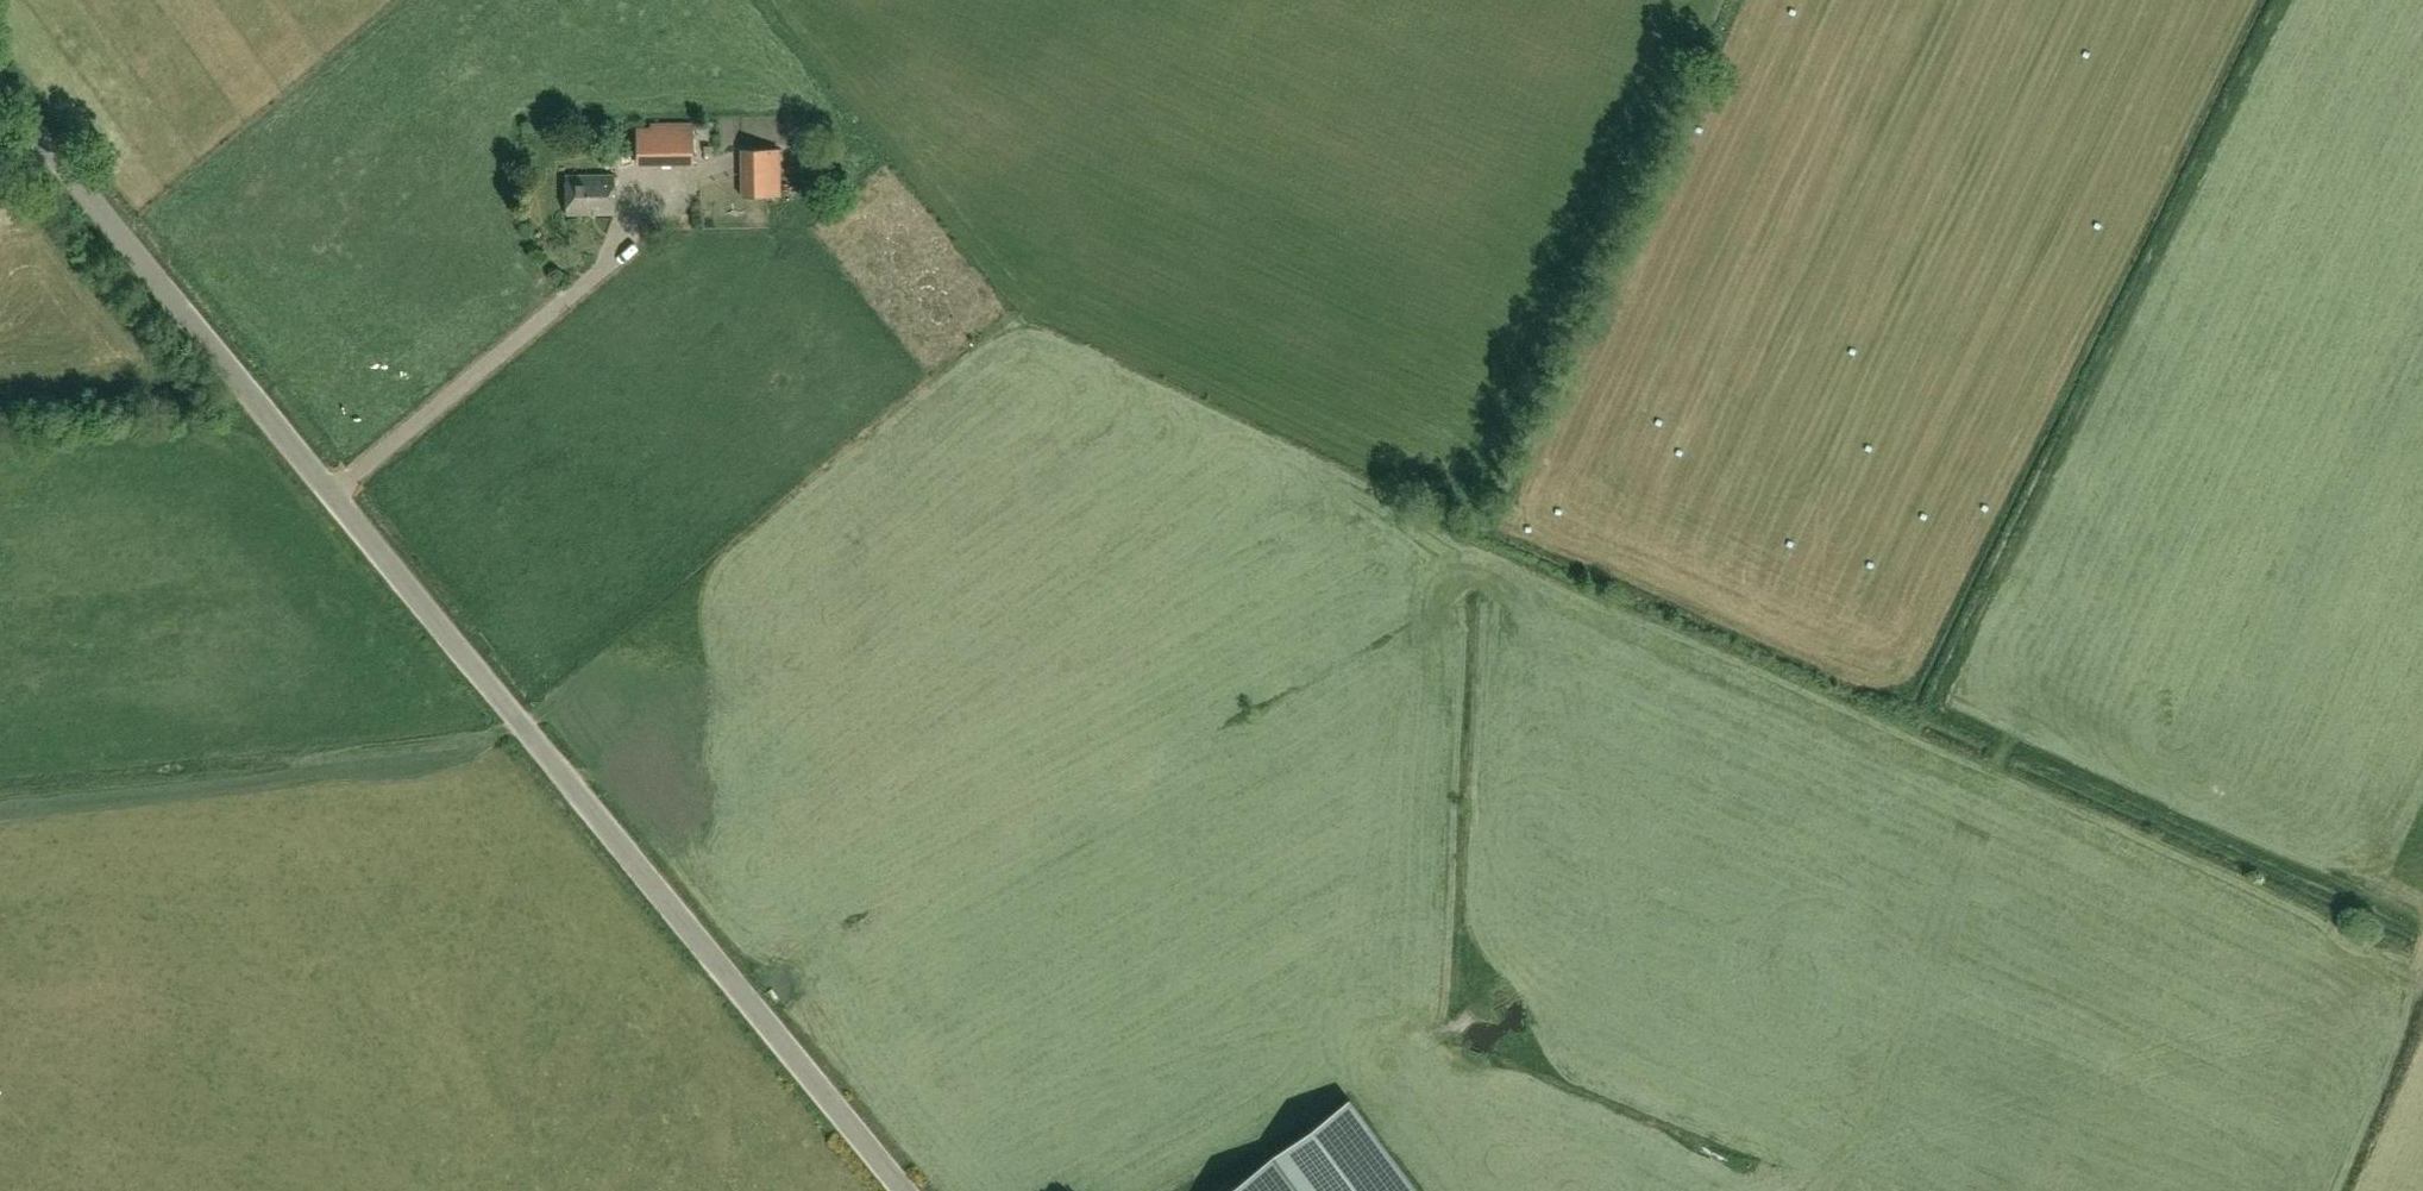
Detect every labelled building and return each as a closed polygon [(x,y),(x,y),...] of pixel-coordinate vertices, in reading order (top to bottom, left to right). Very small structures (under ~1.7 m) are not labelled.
[(636,166),(692,164),(692,122),(649,122),(649,125),(636,126),(636,166)] [(740,197),(780,196),(780,149),(739,148),(740,197)] [(706,158),(711,171),(728,165),(723,151),(706,158)] [(615,217),(614,179),(565,176),(566,214),(615,217)] [(1226,1190),(1417,1190),(1348,1099),(1226,1190)]
